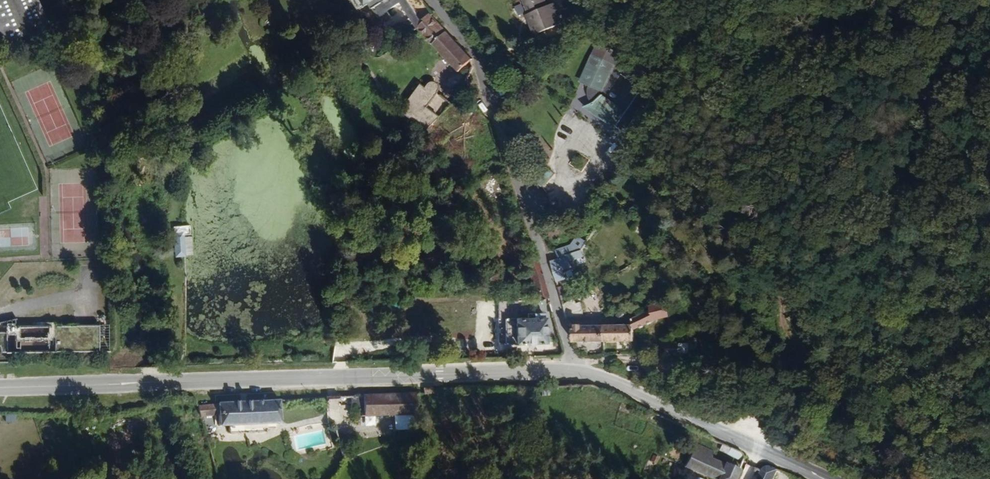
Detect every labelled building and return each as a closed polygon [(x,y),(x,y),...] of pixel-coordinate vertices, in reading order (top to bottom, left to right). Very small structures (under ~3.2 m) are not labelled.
[(33,0),(0,0),(0,47),(3,46),(44,27),(33,0)] [(364,6),(367,4),(376,18),(398,3),(402,0),(360,0),(364,6)] [(406,0),(402,0),(398,3),(415,26),(421,21),(406,0)] [(552,3),(546,6),(544,0),(524,0),(529,13),(526,14),(534,34),(561,24),(552,3)] [(424,37),(437,24),(428,14),(421,21),(415,26),(424,37)] [(471,60),(437,24),(424,37),(458,72),(471,60)] [(628,123),(606,104),(605,106),(604,101),(606,97),(609,98),(627,62),(607,52),(589,88),(597,92),(596,97),(596,100),(596,104),(597,107),(589,111),(625,144),(636,131),(639,134),(666,105),(654,94),(628,123)] [(425,115),(435,103),(438,99),(439,96),(438,93),(435,91),(433,90),(429,91),(425,94),(421,90),(398,117),(423,139),(437,125),(425,115)] [(577,152),(569,163),(580,172),(589,161),(577,152)] [(537,183),(547,169),(540,165),(531,179),(537,183)] [(564,224),(548,220),(545,228),(562,232),(564,224)] [(175,251),(175,227),(162,227),(163,251),(175,251)] [(577,260),(573,250),(556,252),(559,261),(565,259),(566,263),(577,260)] [(566,263),(565,259),(559,261),(547,266),(551,277),(561,274),(569,271),(566,263)] [(514,274),(510,263),(497,268),(500,278),(514,274)] [(564,283),(561,274),(551,277),(554,287),(564,283)] [(636,333),(673,315),(665,300),(650,308),(651,311),(631,322),(623,322),(623,325),(618,326),(604,326),(606,345),(635,345),(636,333)] [(544,346),(542,317),(535,317),(535,314),(527,314),(527,318),(513,319),(513,321),(508,321),(508,324),(496,326),(497,347),(544,346)] [(604,326),(618,326),(617,319),(591,321),(584,323),(584,319),(565,320),(567,327),(572,327),(573,345),(606,345),(604,326)] [(80,347),(97,347),(96,330),(12,332),(12,323),(0,326),(0,351),(3,351),(3,358),(80,356),(80,347)] [(686,351),(686,340),(668,341),(668,351),(686,351)] [(376,357),(376,342),(349,343),(349,363),(363,363),(363,358),(376,357)] [(97,357),(97,347),(80,347),(80,356),(97,357)] [(411,414),(410,395),(394,395),(363,397),(363,416),(411,414)] [(280,425),(279,401),(194,405),(196,412),(188,422),(194,423),(200,421),(202,418),(215,417),(216,429),(228,429),(228,433),(246,432),(247,428),(280,425)] [(636,422),(633,432),(642,434),(644,423),(636,422)] [(729,478),(741,451),(724,443),(719,455),(686,442),(679,457),(729,478)] [(776,466),(759,459),(750,478),(769,478),(776,466)]
